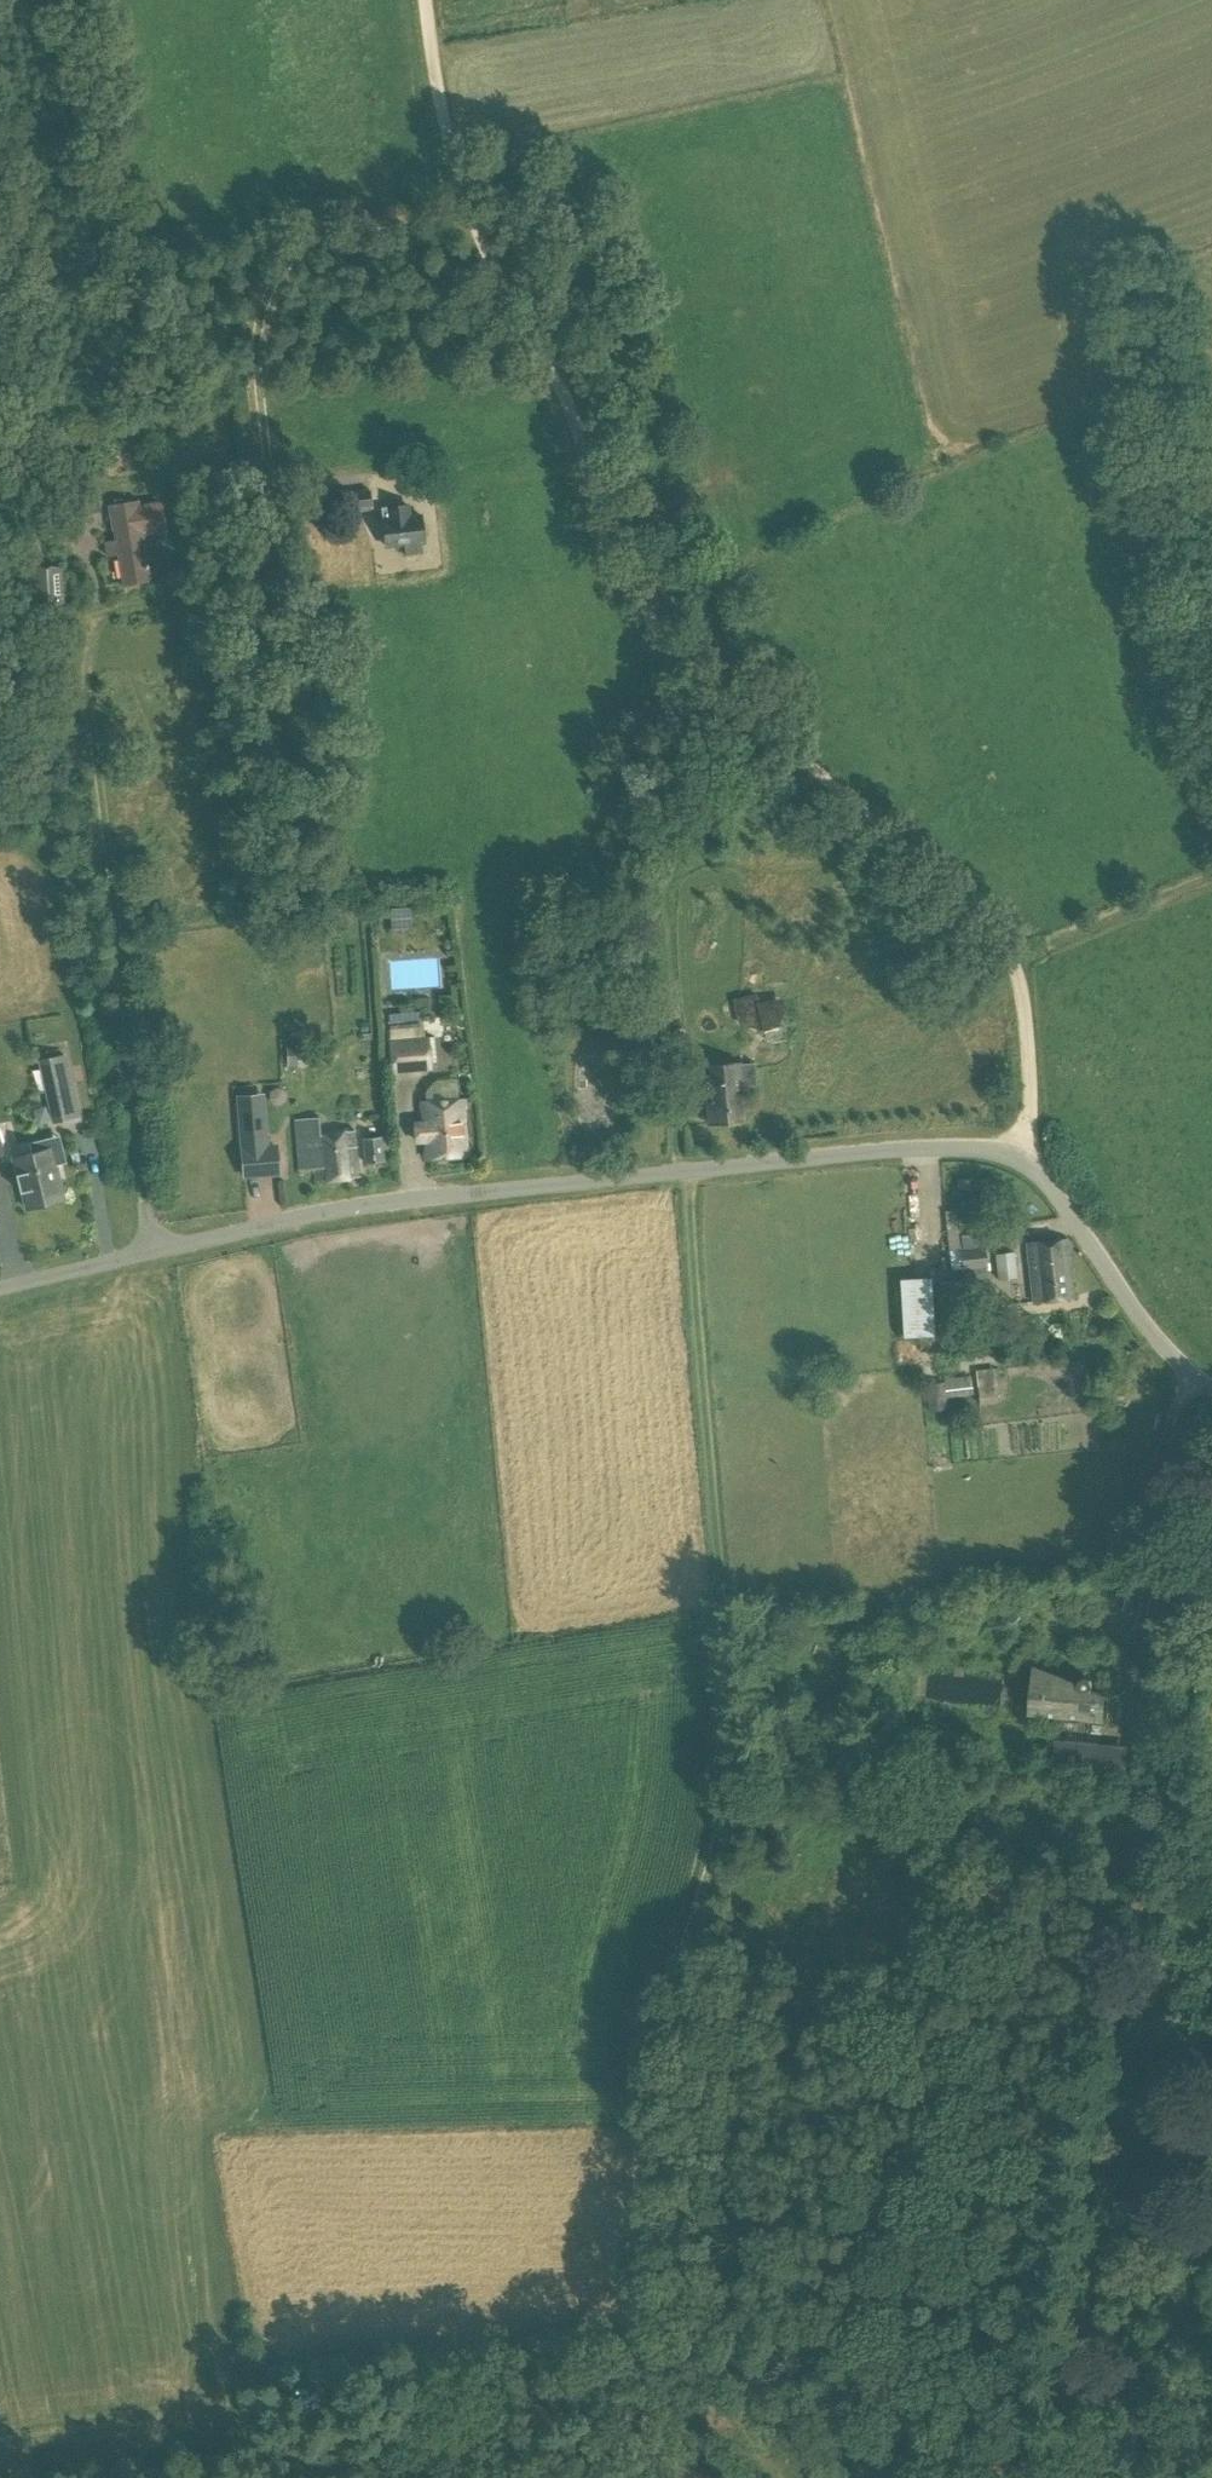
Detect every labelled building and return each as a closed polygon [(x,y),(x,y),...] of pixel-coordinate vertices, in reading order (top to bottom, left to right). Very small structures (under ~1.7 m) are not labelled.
[(312,513),(341,510),(343,510),(371,506),(370,498),(369,489),(349,490),(310,495),(312,513)] [(160,501),(138,504),(124,506),(123,500),(115,501),(116,508),(112,508),(116,529),(117,529),(125,585),(150,581),(142,534),(164,531),(160,501)] [(384,546),(387,546),(403,544),(405,555),(425,552),(423,542),(425,542),(422,515),(411,516),(410,505),(383,508),(384,519),(382,520),(384,546)] [(31,567),(32,602),(65,601),(64,565),(31,567)] [(391,931),(412,929),(411,913),(390,914),(391,931)] [(755,994),(732,1000),(738,1026),(761,1031),(761,1033),(787,1024),(781,999),(760,1003),(755,994)] [(437,1038),(394,1041),(396,1070),(433,1067),(432,1060),(438,1059),(437,1038)] [(306,1043),(285,1044),(287,1067),(307,1066),(306,1043)] [(64,1054),(36,1061),(50,1125),(78,1118),(64,1054)] [(754,1064),(741,1065),(740,1062),(704,1065),(709,1123),(745,1120),(742,1088),(756,1086),(754,1064)] [(463,1099),(424,1102),(426,1124),(416,1124),(417,1139),(427,1139),(428,1158),(468,1155),(463,1099)] [(355,1130),(320,1135),(319,1118),(297,1119),(298,1138),(301,1169),(316,1168),(318,1181),(360,1177),(355,1130)] [(367,1163),(385,1161),(382,1137),(364,1139),(367,1163)] [(277,1147),(251,1148),(241,1149),(243,1176),(280,1173),(277,1147)] [(52,1149),(46,1150),(15,1157),(27,1208),(64,1199),(52,1149)] [(1035,1302),(1075,1298),(1068,1238),(1028,1242),(1035,1302)] [(985,1246),(954,1250),(956,1269),(962,1269),(964,1289),(968,1288),(969,1295),(970,1304),(991,1301),(985,1246)] [(1013,1253),(995,1256),(998,1279),(1016,1277),(1013,1253)] [(916,1333),(932,1332),(927,1280),(912,1281),(900,1282),(903,1333),(916,1333)] [(961,1281),(936,1282),(937,1299),(938,1299),(939,1314),(951,1315),(950,1298),(962,1297),(961,1281)] [(966,1323),(966,1334),(993,1332),(993,1321),(966,1323)] [(999,1403),(995,1368),(975,1371),(979,1405),(999,1403)] [(971,1380),(945,1383),(947,1397),(972,1395),(971,1380)] [(927,1384),(928,1400),(943,1398),(942,1383),(927,1384)] [(1092,1690),(1092,1682),(1089,1679),(1085,1678),(1081,1680),(1078,1684),(1042,1669),(1041,1676),(1042,1676),(1041,1693),(1038,1692),(1038,1693),(1036,1714),(1041,1715),(1041,1719),(1081,1722),(1081,1718),(1103,1720),(1105,1695),(1092,1690)] [(1067,1742),(1065,1764),(1097,1767),(1099,1745),(1067,1742)]
